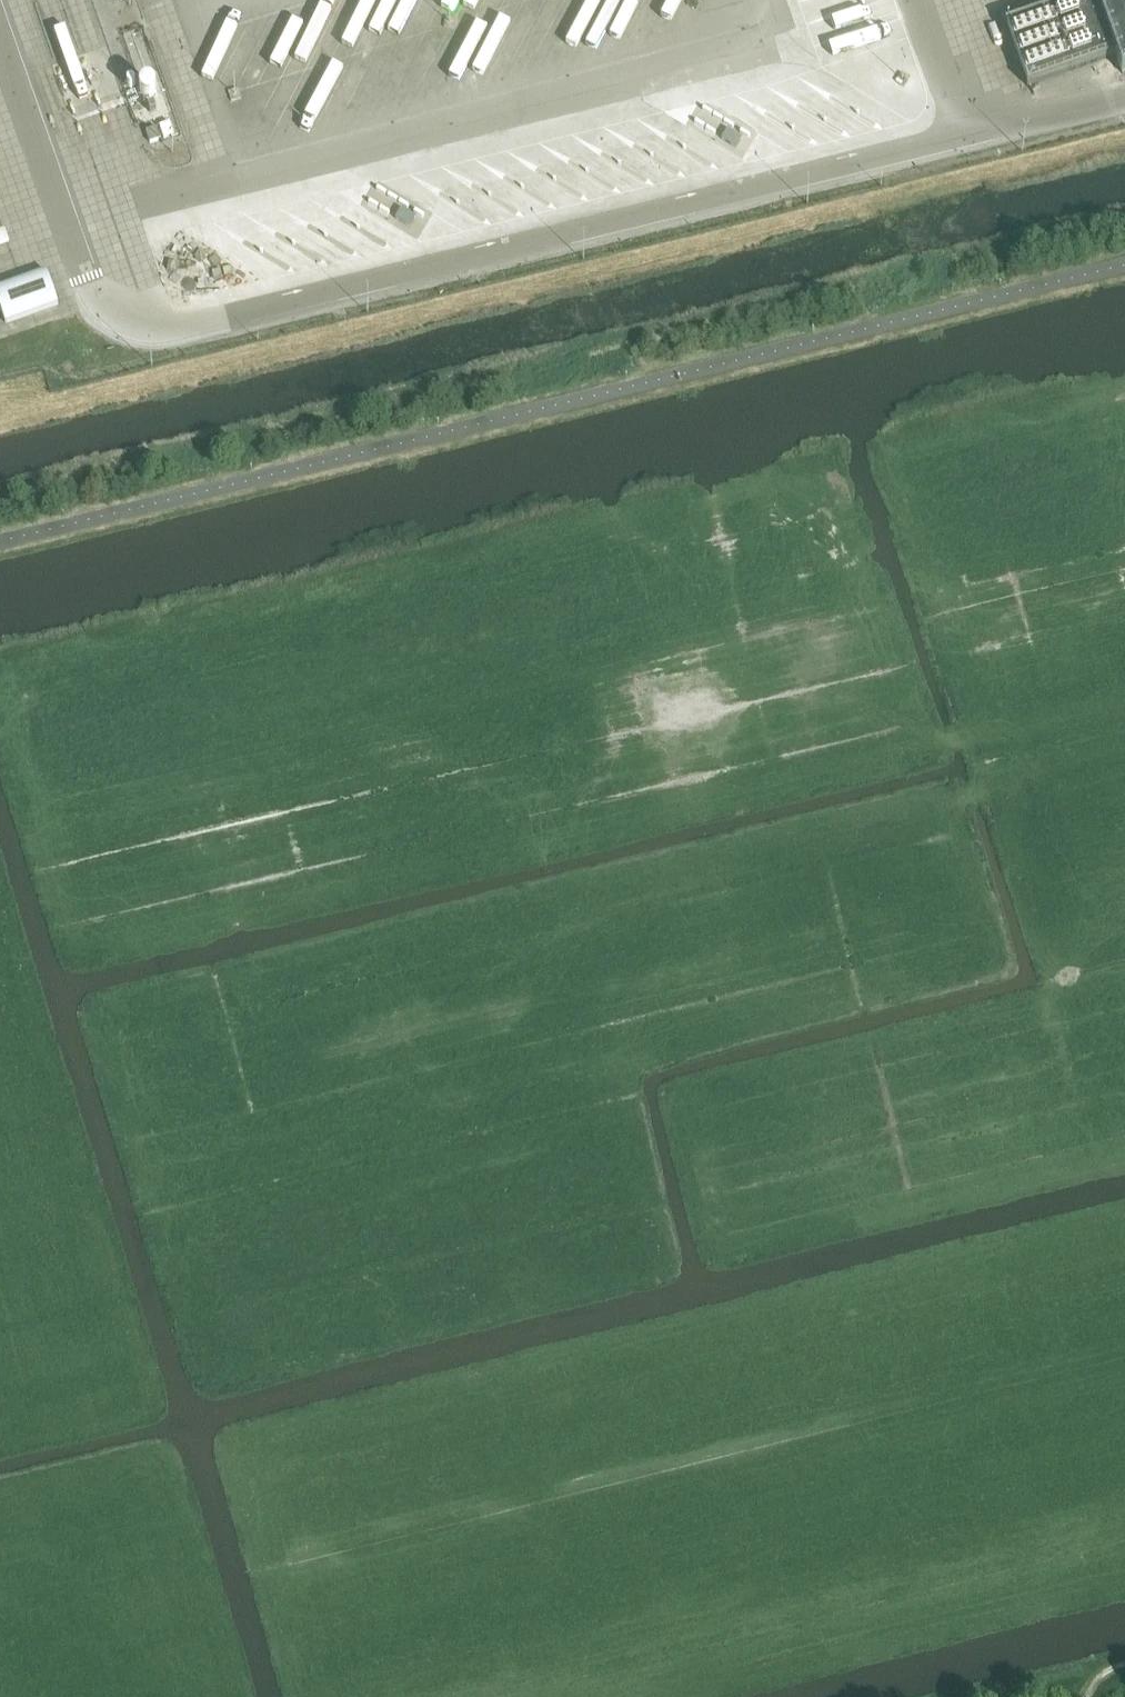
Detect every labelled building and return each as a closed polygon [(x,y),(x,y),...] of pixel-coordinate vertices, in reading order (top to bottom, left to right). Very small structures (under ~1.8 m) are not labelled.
[(1005,25),(1027,88),(1116,56),(1122,75),(1124,74),(1124,0),(1075,0),(1005,25)] [(157,128),(146,132),(151,144),(161,140),(157,128)] [(0,289),(0,306),(6,324),(59,306),(47,272),(0,289)]
